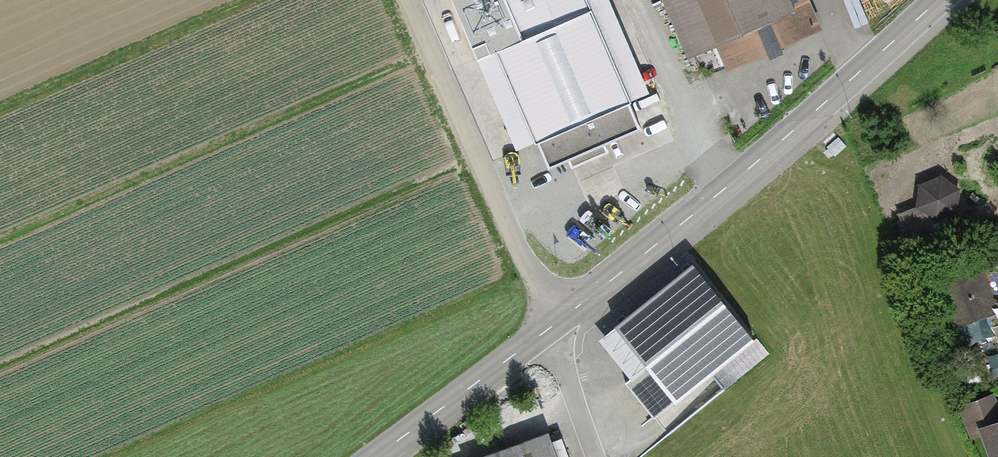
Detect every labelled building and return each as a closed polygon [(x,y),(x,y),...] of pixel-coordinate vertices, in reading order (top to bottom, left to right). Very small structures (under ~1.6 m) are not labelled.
[(516,145),(536,137),(549,167),(640,128),(627,97),(650,88),(612,0),(454,0),(516,145)] [(812,0),(676,0),(701,60),(730,48),(737,64),(823,28),(812,0)] [(959,172),(917,175),(918,205),(903,206),(904,223),(962,220),(959,172)] [(935,273),(954,326),(997,310),(997,293),(984,256),(935,273)] [(753,334),(694,259),(615,322),(650,366),(628,383),(653,414),(753,334)] [(975,423),(989,456),(997,456),(997,414),(975,423)] [(522,456),(567,456),(562,443),(522,456)]
